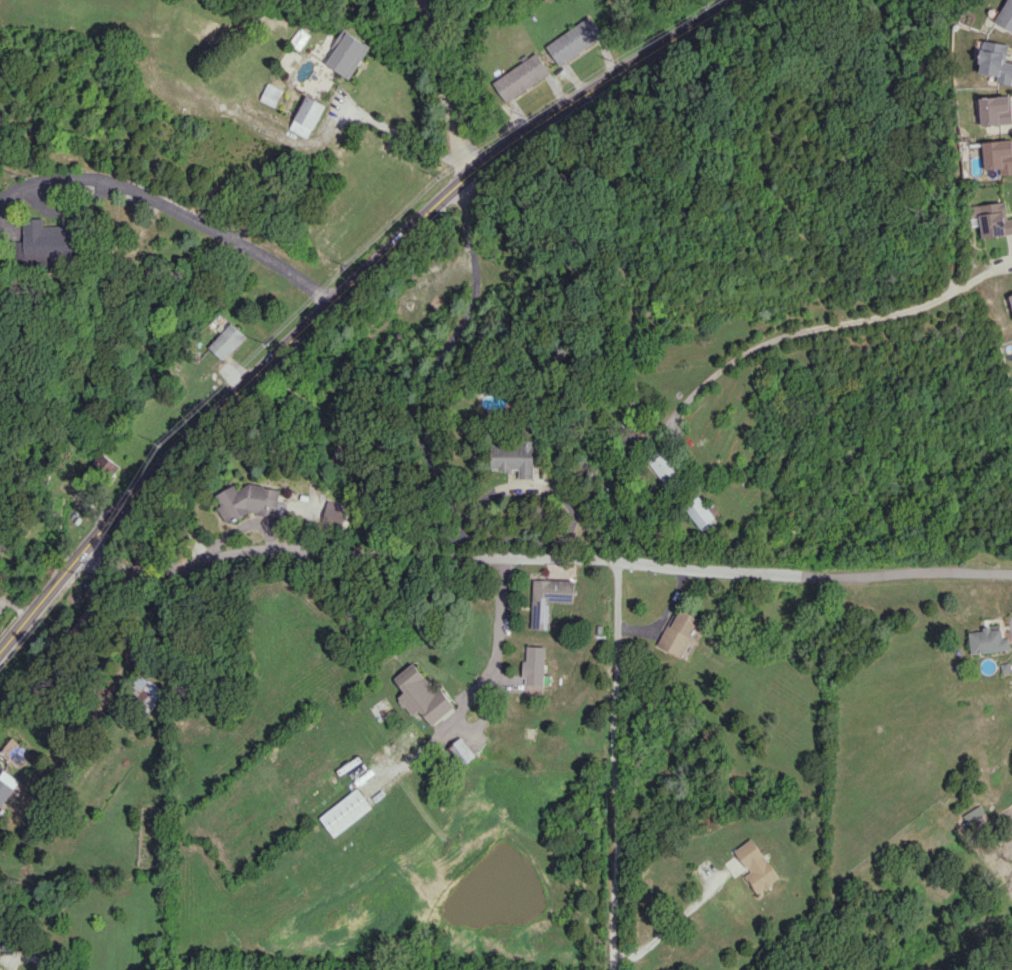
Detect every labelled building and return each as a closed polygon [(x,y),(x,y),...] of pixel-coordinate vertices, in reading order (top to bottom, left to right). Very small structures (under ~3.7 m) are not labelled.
[(544,45),(558,65),(602,36),(588,16),(544,45)] [(369,45),(344,31),(325,64),(351,79),(369,45)] [(1006,62),(1008,44),(982,41),(978,73),(997,75),(996,83),(1011,85),(1011,82),(1011,63),(1006,62)] [(503,101),(548,74),(536,53),(490,80),(503,101)] [(283,90),(268,83),(261,99),(275,106),(283,90)] [(325,104),(306,95),(291,130),(311,138),(325,104)] [(980,97),(980,125),(1011,124),(1011,96),(980,97)] [(984,169),(1000,169),(1000,174),(1011,174),(1011,140),(983,141),(984,169)] [(972,222),(979,221),(982,238),(1011,234),(1011,218),(1007,219),(1004,201),(970,206),(972,222)] [(23,218),(25,263),(78,262),(77,225),(45,226),(45,218),(23,218)] [(223,360),(245,336),(230,322),(208,347),(223,360)] [(490,470),(518,470),(517,478),(532,479),(533,444),(490,442),(490,470)] [(643,458),(661,482),(676,471),(658,447),(643,458)] [(93,467),(112,473),(116,460),(97,454),(93,467)] [(685,507),(700,496),(708,507),(714,503),(722,515),(715,520),(721,529),(708,538),(685,507)] [(531,629),(551,629),(552,602),(574,603),(575,580),(532,578),(531,629)] [(656,644),(680,658),(682,657),(687,660),(695,645),(698,644),(699,642),(698,639),(692,636),(702,620),(681,608),(680,610),(677,609),(656,644)] [(969,632),(972,654),(1011,649),(1009,638),(1003,639),(1002,627),(984,629),(984,630),(969,632)] [(527,645),(546,646),(545,674),(551,674),(551,684),(543,684),(543,686),(524,685),(525,677),(521,677),(522,660),(526,660),(527,645)] [(419,710),(432,725),(455,706),(440,689),(437,692),(413,662),(393,679),(405,693),(398,698),(412,715),(419,710)] [(163,688),(139,674),(126,695),(150,710),(163,688)] [(477,754),(461,737),(448,748),(463,766),(477,754)] [(0,769),(0,804),(17,781),(0,769)] [(372,807),(357,788),(319,818),(335,837),(372,807)] [(972,829),(988,823),(983,807),(966,813),(972,829)] [(758,893),(780,878),(752,838),(734,850),(750,872),(745,875),(758,893)]
